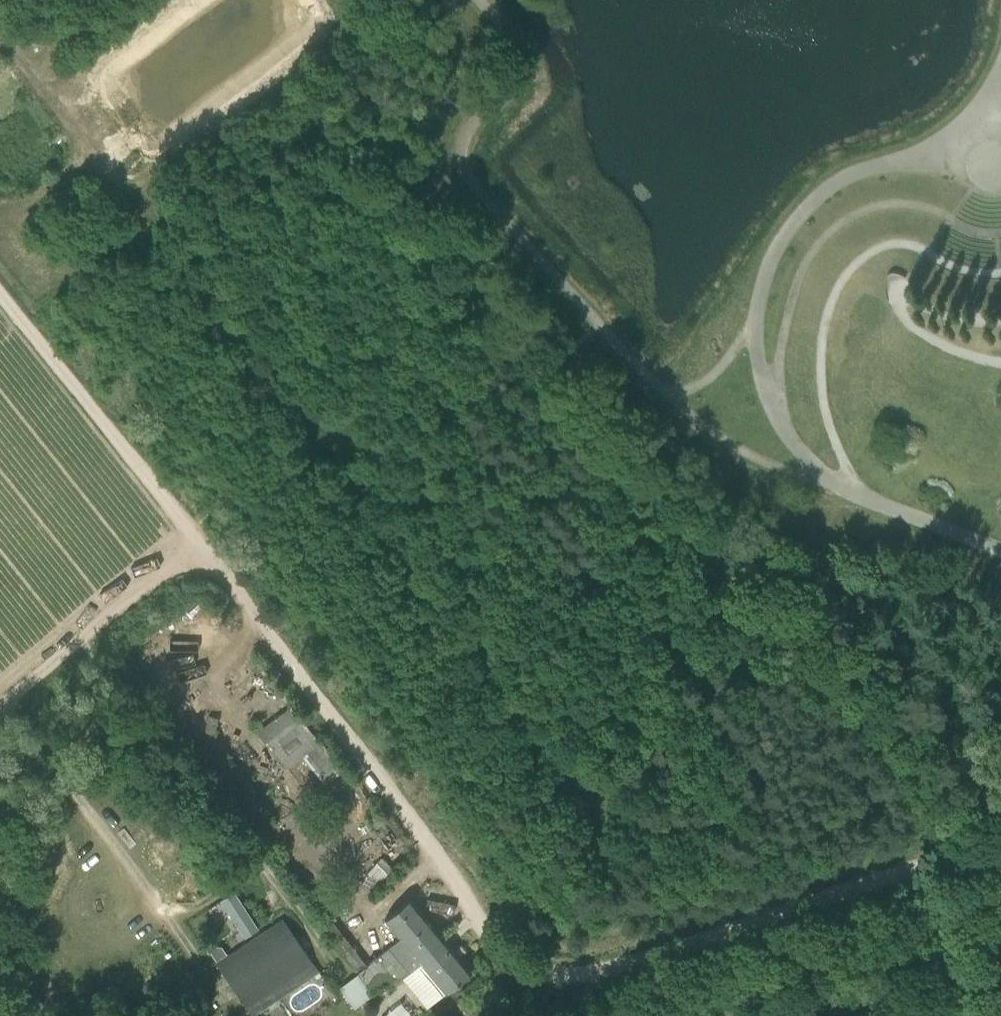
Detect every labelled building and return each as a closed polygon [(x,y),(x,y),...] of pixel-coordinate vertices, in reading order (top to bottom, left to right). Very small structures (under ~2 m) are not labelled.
[(308,798),(343,770),(291,705),(256,733),(308,798)] [(220,709),(219,721),(230,722),(231,710),(220,709)] [(218,730),(216,730),(218,719),(207,716),(205,727),(202,741),(215,744),(218,730)] [(236,748),(245,743),(237,731),(228,736),(236,748)] [(367,871),(360,883),(375,891),(380,880),(392,866),(380,856),(367,871)] [(442,936),(410,898),(385,919),(400,938),(367,965),(354,949),(344,957),(358,976),(339,989),(354,1011),(374,997),(370,992),(392,979),(406,968),(409,972),(410,973),(422,962),(417,957),(442,936)] [(236,992),(246,1008),(310,966),(279,920),(216,962),(236,992)] [(417,957),(422,962),(446,992),(471,972),(442,936),(417,957)]
